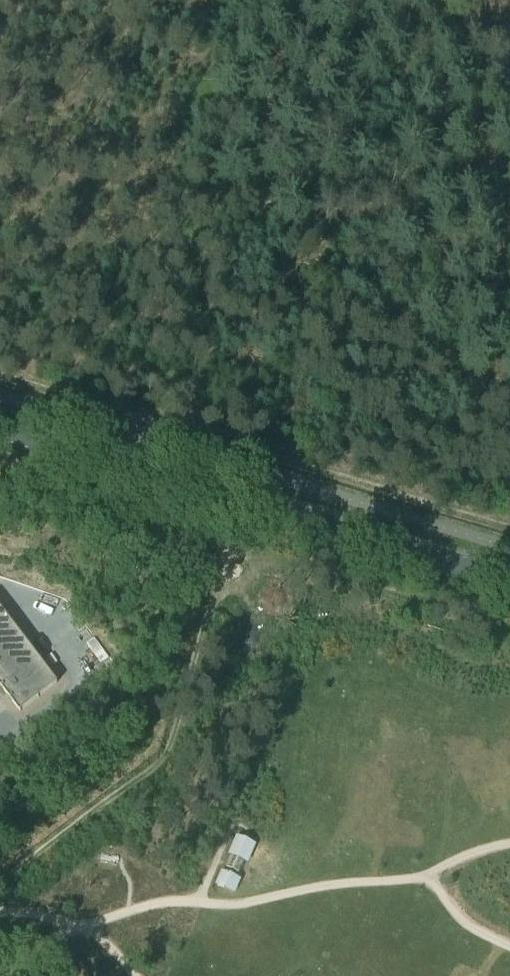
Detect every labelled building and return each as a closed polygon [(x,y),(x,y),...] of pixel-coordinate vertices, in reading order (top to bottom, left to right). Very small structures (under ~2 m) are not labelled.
[(20,711),(57,682),(0,607),(0,685),(20,711)] [(219,883),(234,890),(254,845),(245,842),(238,839),(219,883)]
